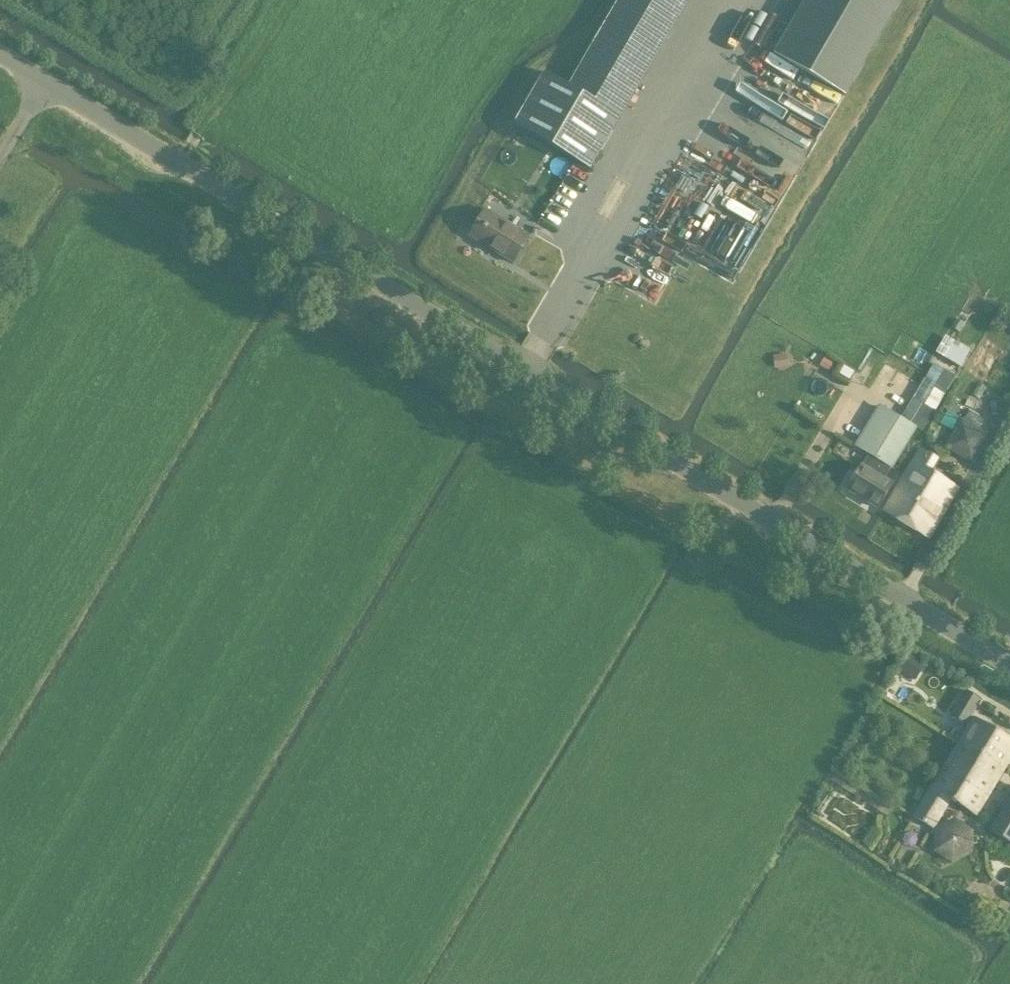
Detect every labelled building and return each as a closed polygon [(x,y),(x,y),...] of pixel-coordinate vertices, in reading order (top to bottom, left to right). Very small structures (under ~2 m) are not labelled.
[(569,87),(621,117),(690,0),(621,0),(569,87)] [(774,54),(845,95),(901,0),(806,0),(774,54)] [(545,73),(515,125),(557,149),(591,169),(621,117),(569,87),(545,73)] [(557,149),(551,160),(585,180),(591,169),(557,149)] [(718,219),(736,229),(740,221),(741,222),(757,194),(766,199),(778,177),(750,161),(718,219)] [(513,261),(529,235),(487,210),(479,223),(485,227),(484,228),(486,229),(479,241),(513,261)] [(957,319),(952,327),(959,331),(964,323),(957,319)] [(963,366),(973,348),(947,334),(937,351),(963,366)] [(774,369),(787,369),(786,356),(773,357),(774,369)] [(819,366),(827,371),(832,364),(824,359),(819,366)] [(932,366),(901,418),(885,408),(864,443),(873,448),(863,465),(848,489),(879,507),(894,484),(885,479),(898,457),(899,458),(917,428),(924,432),(955,379),(932,366)] [(942,409),(955,417),(959,410),(947,403),(942,409)] [(964,420),(948,448),(960,454),(976,427),(982,430),(987,422),(970,412),(965,420),(964,420)] [(929,539),(959,487),(931,471),(937,458),(921,450),(883,509),(929,539)] [(925,662),(911,654),(901,670),(915,678),(925,662)] [(967,725),(981,700),(965,691),(951,716),(967,725)] [(1005,767),(1009,758),(1009,739),(975,718),(960,741),(1005,767)] [(976,815),(1005,767),(960,741),(914,816),(932,827),(939,818),(950,799),(976,815)] [(990,830),(1009,842),(1009,797),(990,830)] [(943,816),(930,851),(964,863),(977,829),(943,816)]
